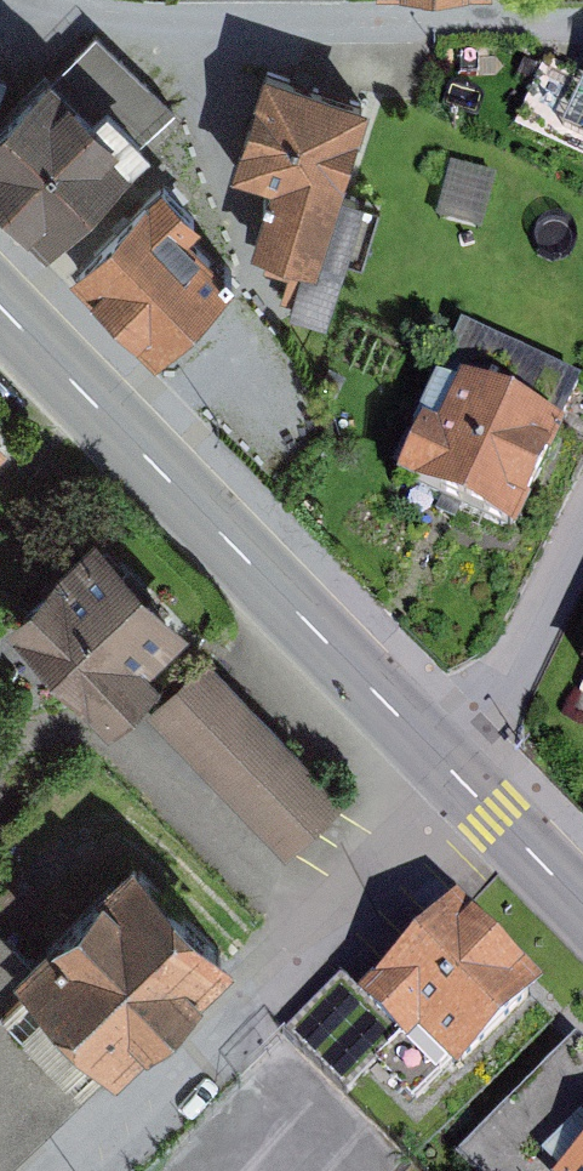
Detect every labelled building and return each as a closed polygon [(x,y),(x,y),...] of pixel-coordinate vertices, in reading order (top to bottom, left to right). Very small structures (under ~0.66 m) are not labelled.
[(369,102),(273,76),(247,173),(287,183),(268,251),(324,266),(369,102)] [(559,82),(536,132),(582,154),(582,92),(559,82)] [(57,83),(0,137),(0,192),(50,244),(134,164),(57,83)] [(212,228),(170,186),(87,268),(167,348),(232,284),(194,246),(212,228)] [(563,438),(469,394),(424,488),(518,532),(563,438)] [(190,640),(98,548),(9,637),(109,737),(161,690),(150,679),(190,640)] [(211,665),(152,721),(288,863),(347,807),(211,665)] [(110,865),(15,962),(0,977),(0,999),(87,1084),(103,1091),(219,972),(110,865)] [(537,990),(458,916),(433,941),(372,1007),(345,981),(295,1034),(351,1087),(401,1035),(450,1082),(537,990)] [(15,962),(0,947),(0,977),(15,962)] [(87,1084),(0,999),(0,1170),(87,1084)] [(478,1165),(484,1170),(582,1170),(582,1055),(478,1165)]
